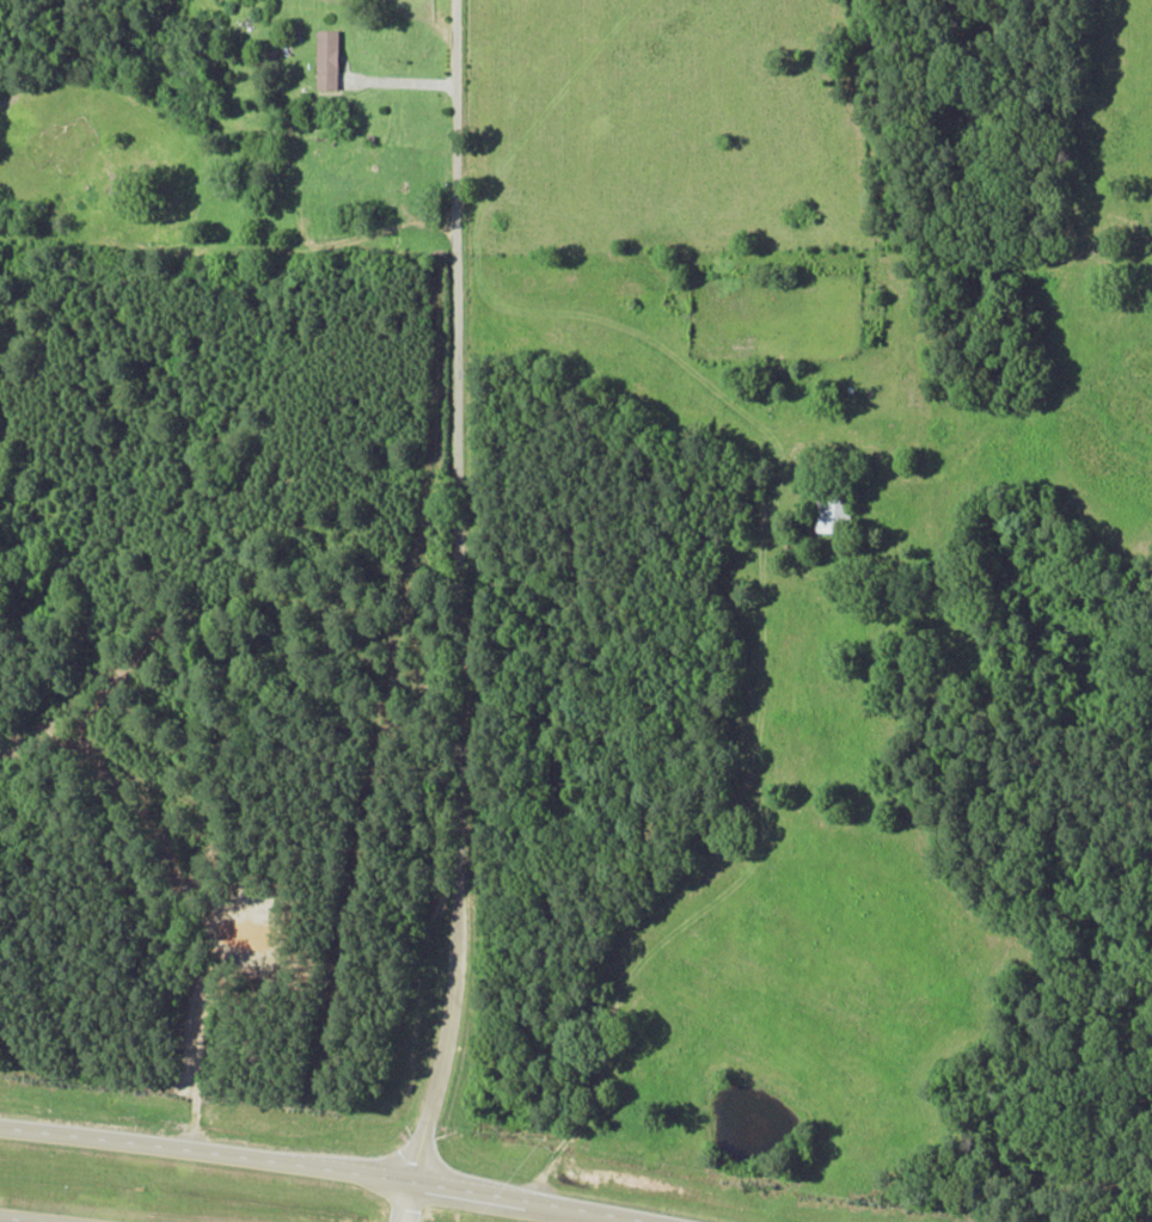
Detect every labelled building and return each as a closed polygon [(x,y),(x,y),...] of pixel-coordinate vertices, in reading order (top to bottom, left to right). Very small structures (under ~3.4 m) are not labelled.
[(339,31),(317,30),(316,90),(338,90),(339,31)] [(816,532),(848,533),(849,512),(844,512),(845,489),(818,487),(816,532)]
